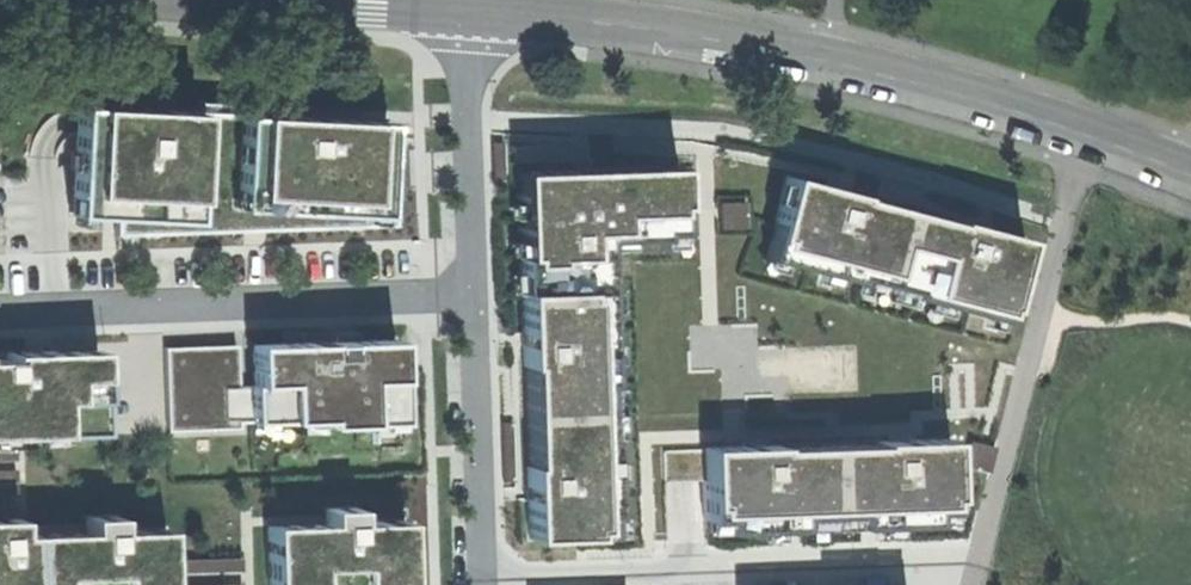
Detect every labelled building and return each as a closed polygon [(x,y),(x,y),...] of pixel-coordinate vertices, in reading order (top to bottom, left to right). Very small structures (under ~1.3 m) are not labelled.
[(388,114),(72,97),(72,217),(388,210),(388,114)] [(516,168),(527,537),(616,534),(606,237),(663,235),(663,230),(681,230),(679,163),(516,168)] [(1025,234),(787,171),(764,256),(854,280),(856,275),(915,291),(914,296),(1002,319),(1025,234)] [(396,329),(251,335),(253,375),(237,375),(235,335),(158,338),(161,421),(235,419),(235,411),(322,408),(322,416),(402,413),(401,370),(398,370),(396,329)] [(0,342),(0,430),(99,426),(96,338),(0,342)] [(951,433),(702,442),(704,515),(725,514),(726,527),(801,524),(800,511),(859,509),(860,524),(935,522),(934,506),(954,506),(951,433)] [(258,521),(260,584),(416,584),(412,514),(362,516),(362,503),(320,505),(320,518),(258,521)] [(33,526),(35,584),(165,584),(163,521),(113,523),(113,510),(113,505),(82,506),(83,524),(33,526)] [(0,508),(0,584),(35,584),(33,526),(14,526),(13,508),(0,508)] [(178,584),(239,584),(237,548),(177,551),(178,584)]
